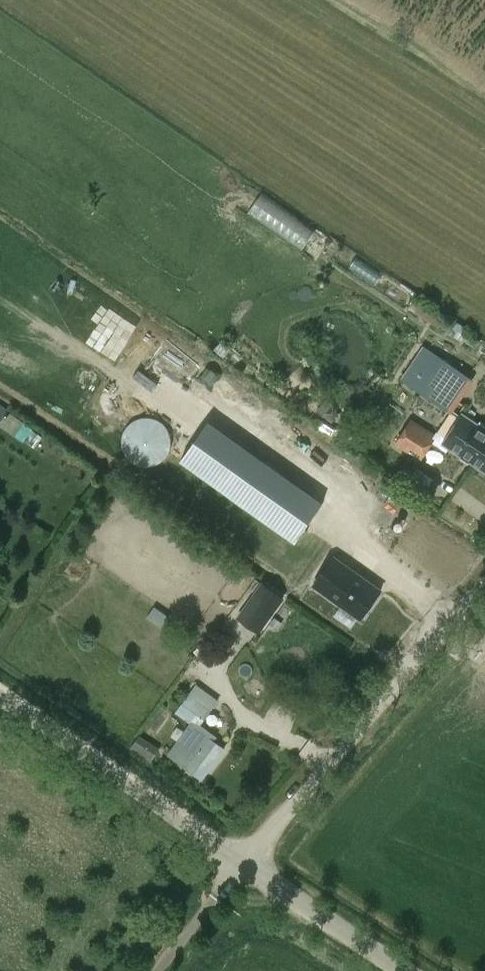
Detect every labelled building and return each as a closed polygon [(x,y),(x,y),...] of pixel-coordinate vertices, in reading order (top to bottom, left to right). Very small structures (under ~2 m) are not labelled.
[(264,191),(250,211),(304,248),(318,228),(264,191)] [(425,345),(414,361),(426,370),(414,386),(445,409),(468,376),(425,345)] [(17,434),(25,420),(8,410),(0,424),(17,434)] [(463,414),(446,438),(443,436),(441,439),(438,436),(434,442),(447,450),(450,446),(484,470),(484,429),(463,414)] [(159,464),(166,458),(170,450),(172,442),(170,434),(166,426),(159,421),(151,418),(143,418),(135,421),(128,426),(124,434),(123,442),(124,450),(128,458),(135,464),(143,466),(151,466),(159,464)] [(421,461),(434,442),(438,436),(412,418),(395,443),(421,461)] [(212,422),(184,459),(293,539),(320,503),(212,422)] [(337,564),(316,591),(365,626),(383,598),(337,564)] [(257,631),(281,598),(263,586),(239,618),(257,631)] [(189,694),(176,713),(191,724),(169,756),(186,769),(186,768),(203,780),(224,750),(208,738),(211,734),(201,726),(218,700),(197,684),(189,694)]
